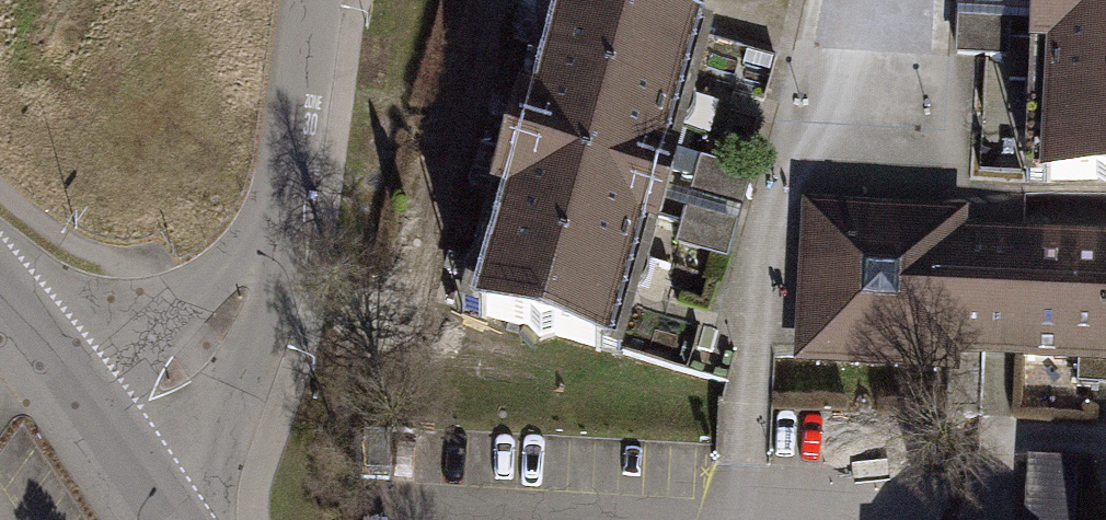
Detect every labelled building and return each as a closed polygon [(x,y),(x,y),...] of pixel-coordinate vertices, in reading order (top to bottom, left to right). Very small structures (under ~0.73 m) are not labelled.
[(1019,47),(1022,5),(1040,7),(1040,0),(965,0),(962,43),(1019,47)] [(1105,203),(1105,0),(1054,0),(1047,201),(1105,203)] [(559,9),(475,330),(613,366),(668,152),(697,45),(559,9)] [(793,218),(786,357),(985,367),(992,228),(793,218)] [(985,367),(1105,373),(1105,234),(992,228),(985,367)]
